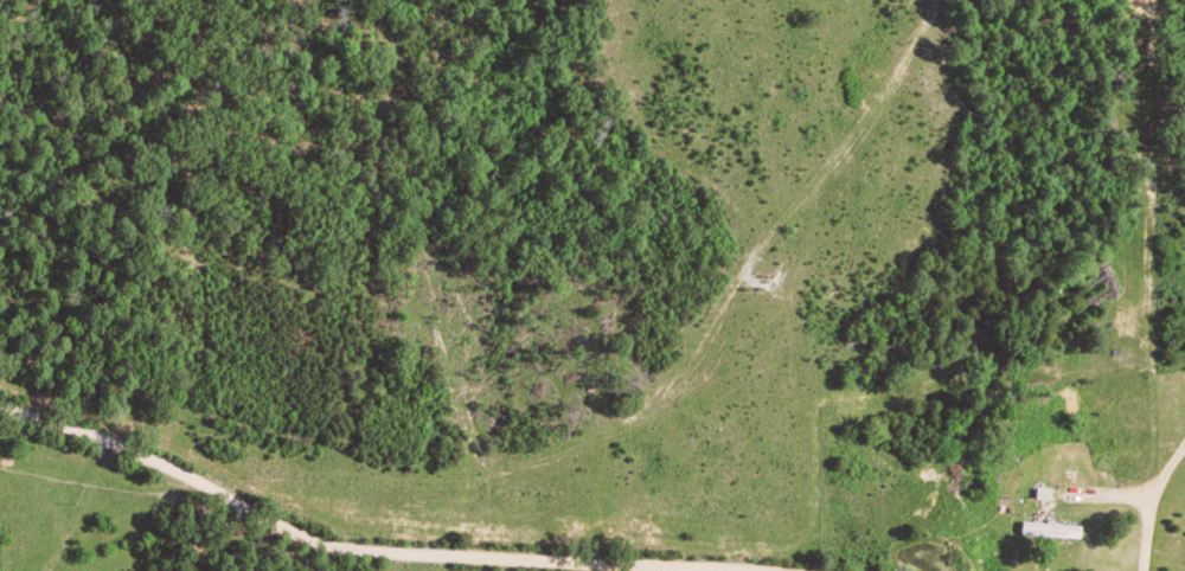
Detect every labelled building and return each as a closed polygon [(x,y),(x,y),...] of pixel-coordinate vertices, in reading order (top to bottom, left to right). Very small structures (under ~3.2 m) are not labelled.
[(1087,524),(1025,522),(1024,534),(1087,537),(1087,524)]
